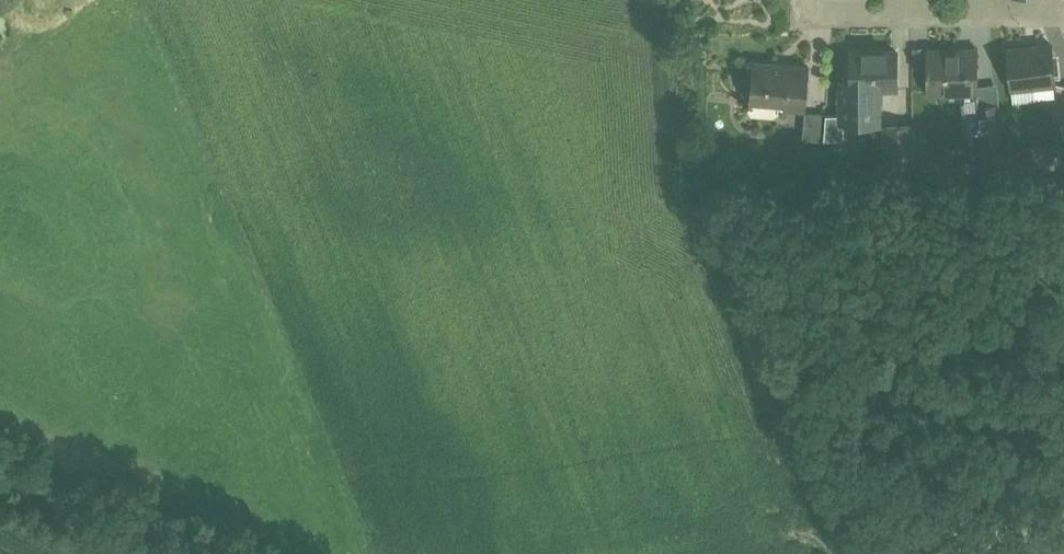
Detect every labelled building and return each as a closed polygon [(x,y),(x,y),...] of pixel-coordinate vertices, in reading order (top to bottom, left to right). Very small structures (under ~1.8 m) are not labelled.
[(1053,43),(1008,47),(1012,86),(1057,82),(1053,43)] [(958,47),(958,49),(930,49),(930,47),(928,47),(928,89),(961,89),(978,89),(978,47),(958,47)] [(897,48),(853,48),(852,84),(841,84),(840,110),(827,111),(825,135),(843,135),(843,116),(879,116),(880,84),(897,84),(897,48)] [(810,63),(756,59),(753,101),(754,101),(755,94),(787,97),(786,103),(807,105),(810,63)] [(979,104),(978,89),(961,89),(967,132),(969,132),(969,130),(981,129),(978,104),(979,104)] [(979,104),(978,104),(981,129),(983,142),(1003,140),(998,101),(979,104)] [(827,111),(806,109),(804,135),(825,137),(825,135),(827,111)] [(915,162),(914,122),(885,123),(886,162),(915,162)] [(1036,551),(1037,553),(1063,553),(1063,542),(1036,551)]
